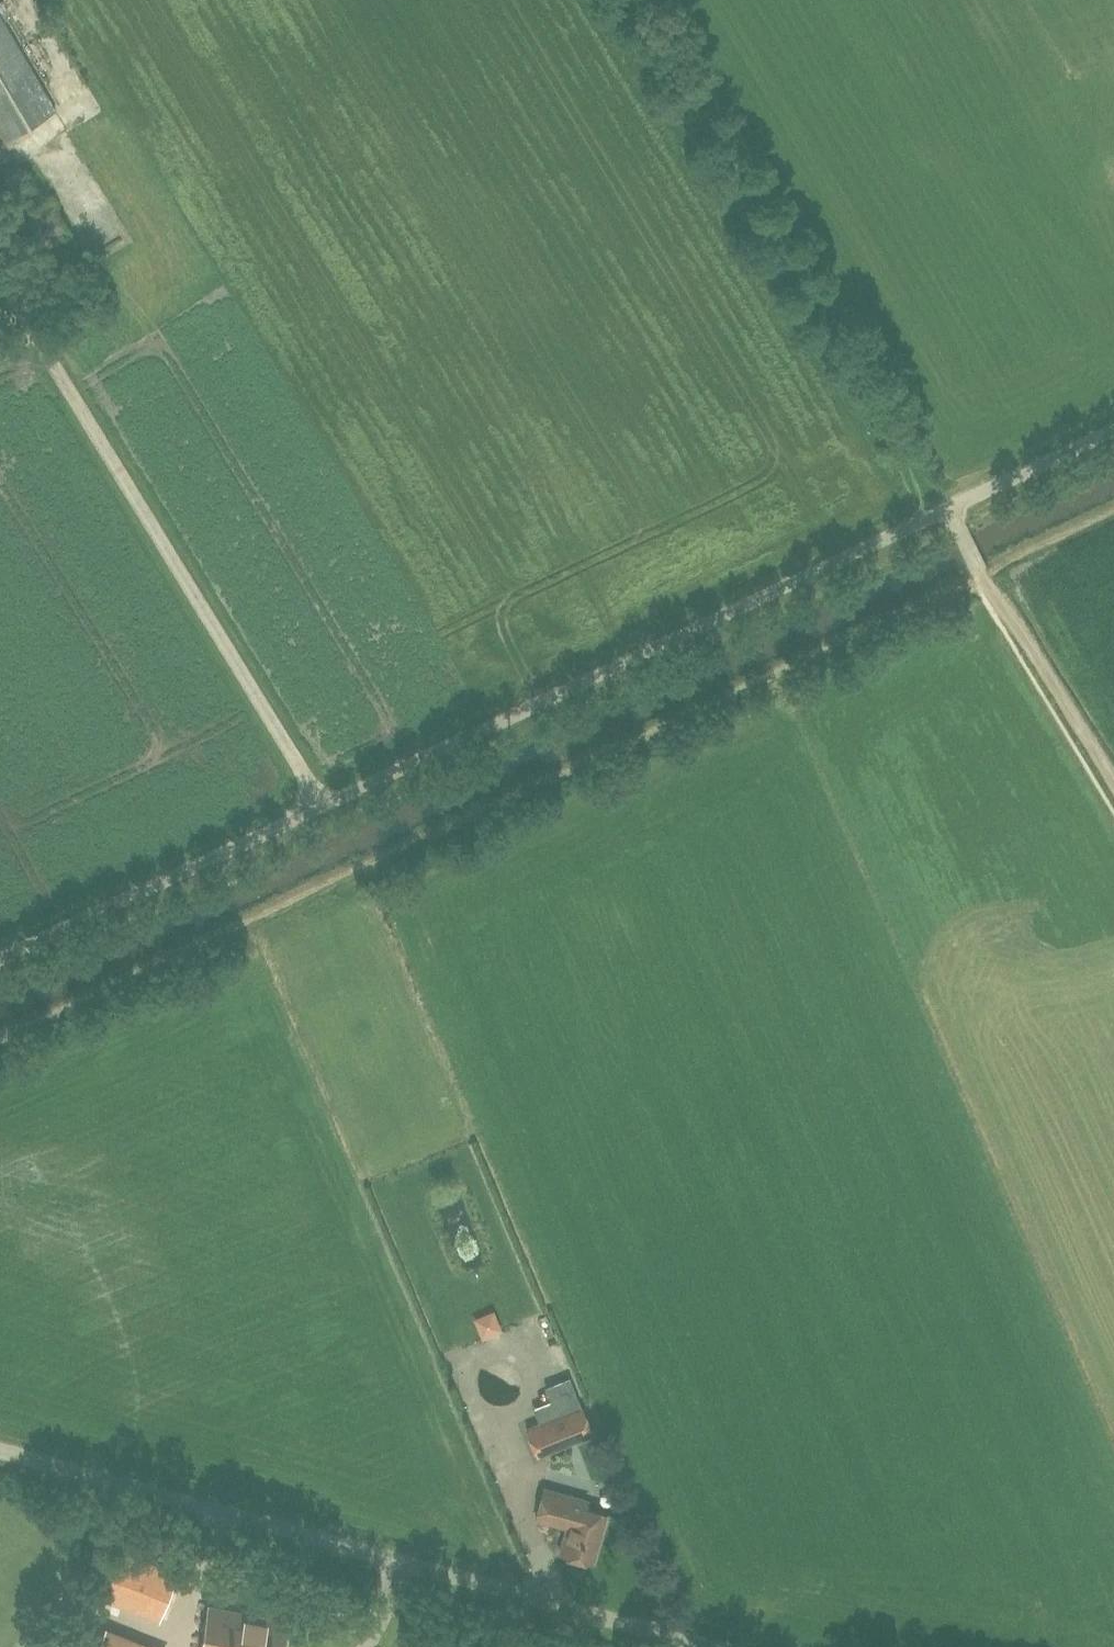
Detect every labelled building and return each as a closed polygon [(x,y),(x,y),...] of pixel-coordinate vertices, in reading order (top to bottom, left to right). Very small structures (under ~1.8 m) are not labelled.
[(57,112),(0,14),(0,132),(6,142),(57,112)] [(539,1457),(594,1435),(582,1406),(527,1429),(539,1457)] [(537,1518),(568,1527),(560,1553),(594,1563),(608,1515),(586,1509),(588,1501),(545,1489),(537,1518)] [(161,1618),(177,1576),(124,1555),(108,1597),(161,1618)] [(325,1612),(341,1616),(337,1628),(365,1637),(369,1623),(389,1629),(394,1614),(330,1595),(325,1612)] [(287,1623),(252,1616),(252,1615),(210,1607),(202,1646),(283,1646),(287,1623)]
